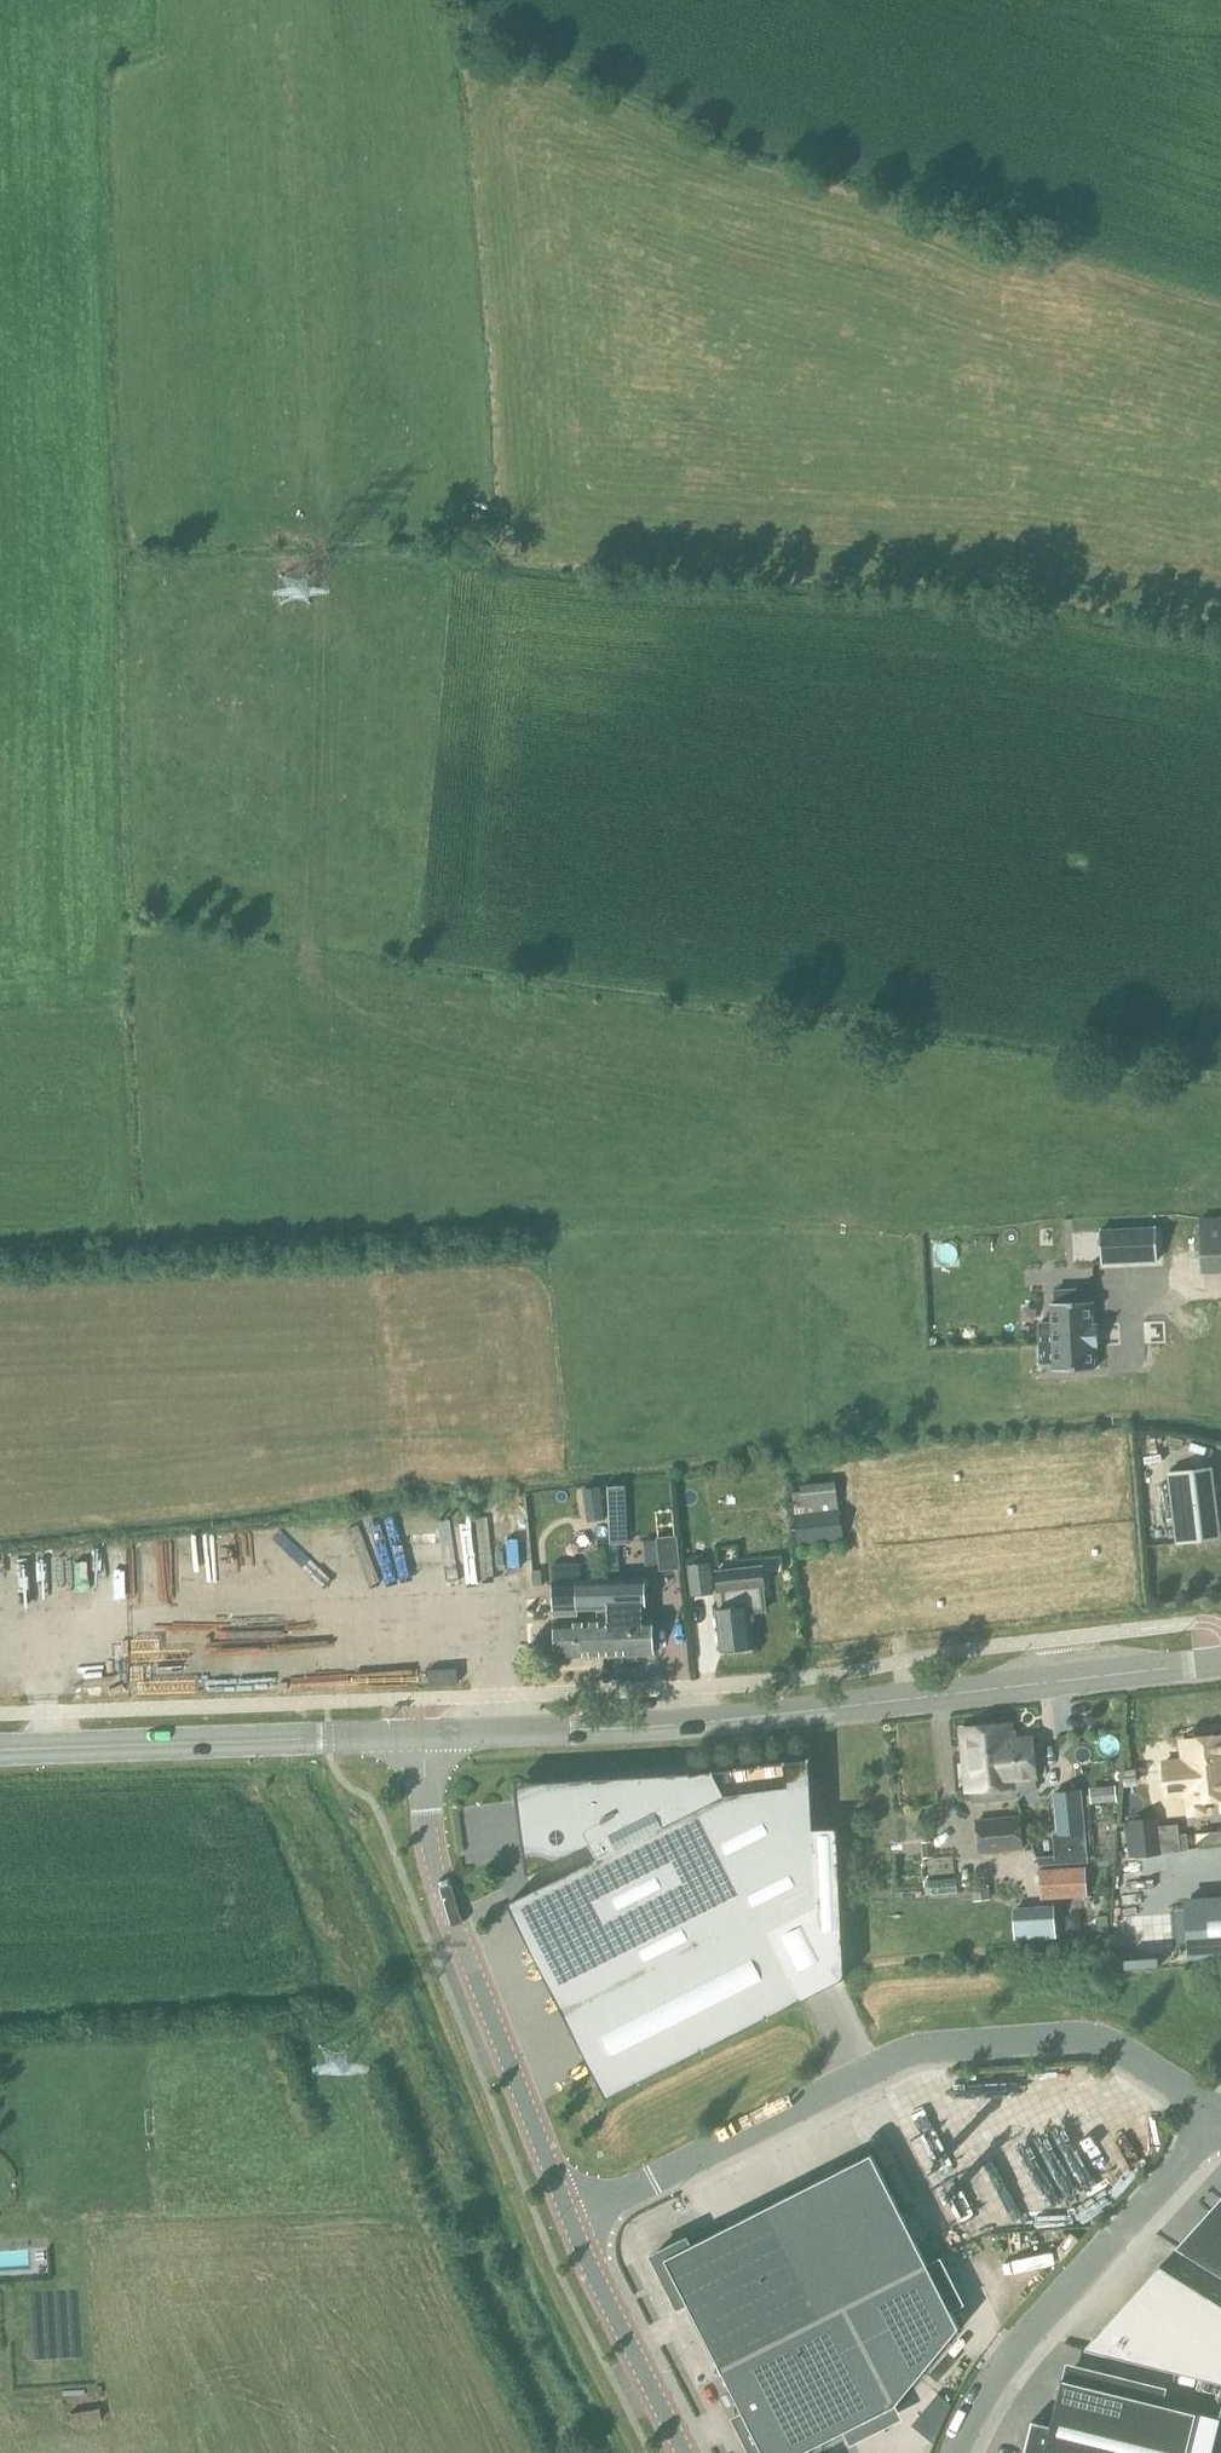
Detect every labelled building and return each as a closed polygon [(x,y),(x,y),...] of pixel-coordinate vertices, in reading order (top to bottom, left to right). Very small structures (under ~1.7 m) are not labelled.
[(1202,1273),(1220,1272),(1220,1217),(1199,1218),(1202,1273)] [(1102,1262),(1158,1260),(1157,1231),(1157,1228),(1101,1230),(1101,1234),(1102,1262)] [(1094,1324),(1093,1301),(1088,1301),(1087,1289),(1056,1291),(1056,1303),(1051,1303),(1052,1323),(1040,1323),(1042,1363),(1054,1362),(1054,1371),(1096,1369),(1094,1346),(1099,1346),(1098,1324),(1094,1324)] [(1217,1537),(1209,1467),(1168,1472),(1176,1542),(1217,1537)] [(845,1538),(841,1508),(839,1508),(836,1479),(802,1482),(802,1491),(793,1492),(795,1513),(794,1513),(798,1544),(845,1538)] [(626,1486),(609,1487),(610,1543),(627,1542),(626,1486)] [(523,1569),(520,1508),(453,1512),(455,1540),(485,1538),(487,1571),(523,1569)] [(319,1550),(327,1544),(303,1514),(295,1520),(319,1550)] [(374,1516),(359,1523),(388,1592),(404,1586),(374,1516)] [(681,1569),(677,1535),(655,1537),(659,1571),(681,1569)] [(228,1570),(238,1561),(215,1538),(205,1547),(228,1570)] [(137,1543),(128,1554),(158,1579),(167,1569),(137,1543)] [(581,1580),(581,1562),(555,1562),(556,1580),(581,1580)] [(691,1567),(693,1596),(714,1594),(712,1565),(691,1567)] [(724,1598),(727,1597),(728,1607),(717,1608),(722,1650),(754,1646),(750,1612),(766,1610),(764,1586),(765,1586),(763,1566),(717,1571),(720,1591),(723,1590),(724,1598)] [(115,1584),(131,1604),(141,1597),(124,1576),(115,1584)] [(609,1656),(654,1655),(653,1618),(636,1619),(636,1610),(646,1610),(645,1579),(581,1580),(582,1608),(613,1608),(613,1643),(609,1643),(609,1656)] [(556,1658),(609,1656),(609,1643),(613,1643),(613,1608),(582,1608),(581,1580),(556,1580),(554,1580),(554,1611),(554,1617),(579,1617),(579,1611),(597,1610),(598,1620),(555,1621),(556,1658)] [(994,1753),(997,1787),(1021,1784),(1022,1790),(1036,1789),(1032,1738),(1013,1740),(1011,1724),(996,1726),(998,1753),(994,1753)] [(969,1790),(997,1787),(994,1753),(998,1753),(996,1726),(962,1730),(969,1790)] [(1181,1740),(1188,1801),(1220,1798),(1220,1735),(1181,1740)] [(608,2098),(804,1999),(761,1913),(817,1885),(811,1757),(809,1757),(809,1759),(787,1762),(787,1760),(785,1761),(785,1762),(763,1765),(763,1764),(761,1764),(761,1765),(739,1768),(739,1767),(737,1767),(737,1768),(715,1771),(715,1770),(713,1770),(713,1771),(691,1774),(691,1773),(689,1773),(689,1775),(542,1784),(552,1859),(528,1872),(528,1876),(589,1845),(596,1859),(509,1903),(511,1906),(512,1905),(512,1904),(597,1861),(651,1968),(566,2010),(565,2009),(563,2009),(608,2098)] [(1053,1791),(1057,1836),(1086,1833),(1081,1789),(1053,1791)] [(884,1889),(912,1890),(916,1809),(887,1808),(884,1889)] [(1022,1816),(979,1821),(983,1852),(1026,1848),(1022,1816)] [(1158,1817),(1124,1821),(1129,1859),(1162,1855),(1158,1817)] [(1040,1869),(1042,1899),(1087,1896),(1086,1867),(1040,1869)] [(1187,1902),(1191,1956),(1220,1954),(1220,1900),(1187,1902)] [(1015,1910),(1017,1939),(1056,1937),(1054,1908),(1015,1910)] [(1117,1939),(1117,1964),(1155,1963),(1154,1938),(1117,1939)] [(653,2255),(679,2307),(688,2303),(716,2358),(923,2253),(873,2154),(691,2245),(688,2238),(653,2255)] [(1178,2247),(1220,2274),(1220,2199),(1178,2247)] [(744,2413),(735,2418),(753,2452),(803,2452),(897,2406),(961,2327),(923,2253),(716,2358),(744,2413)] [(1095,2339),(1092,2350),(1220,2382),(1220,2303),(1161,2265),(1095,2339)] [(0,2322),(0,2347),(48,2345),(45,2288),(21,2290),(22,2306),(10,2306),(11,2322),(0,2322)] [(1051,2428),(1033,2424),(1034,2421),(1033,2420),(1025,2452),(1188,2452),(1198,2412),(1063,2379),(1051,2428)]
